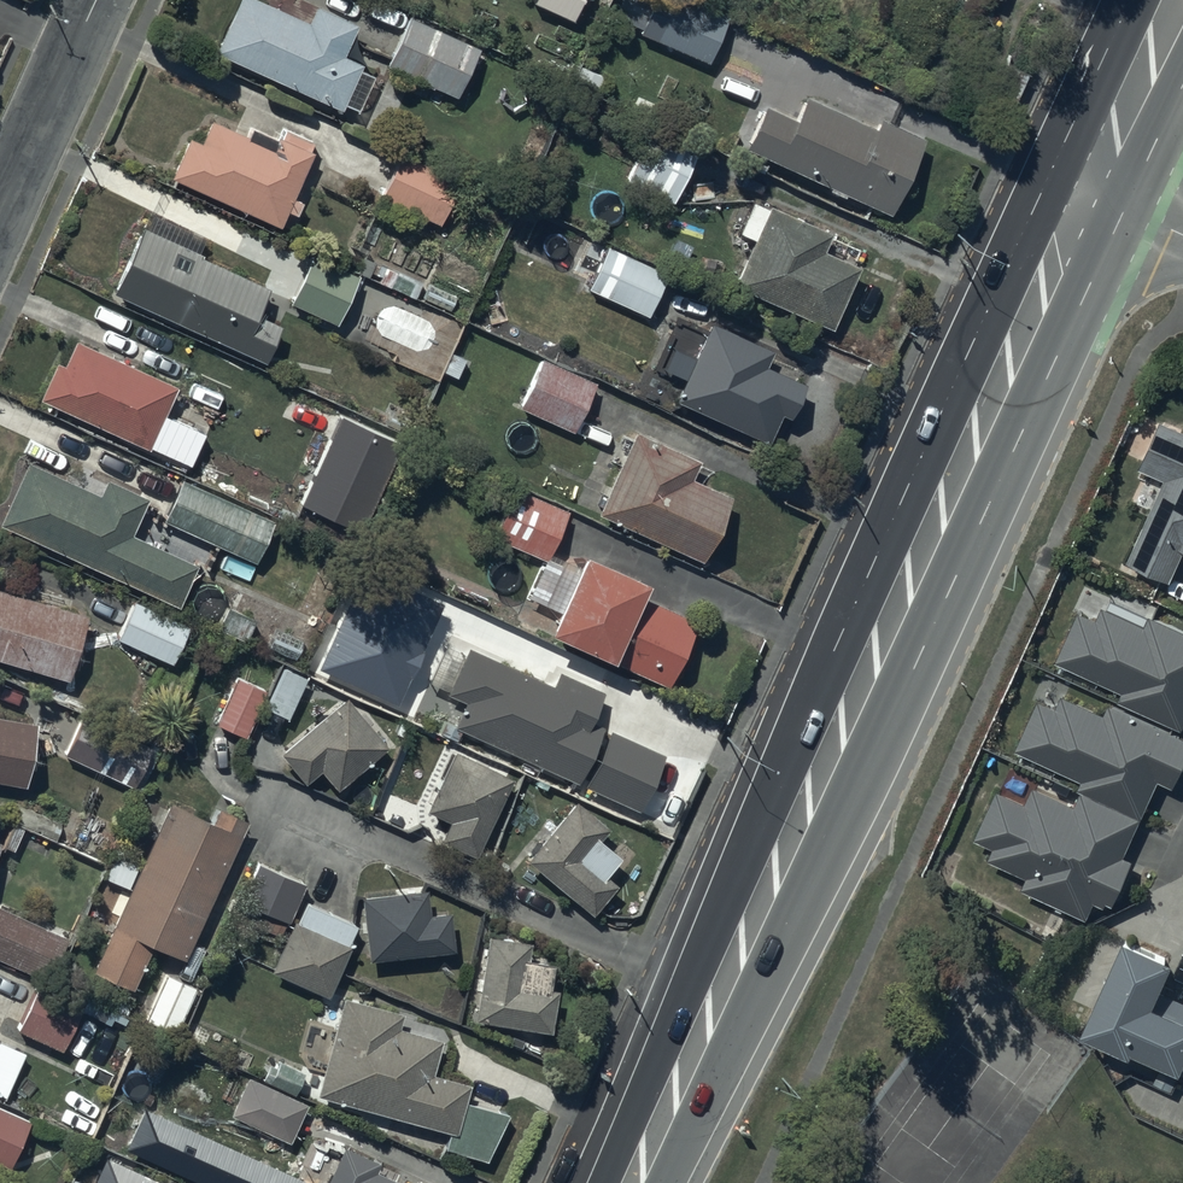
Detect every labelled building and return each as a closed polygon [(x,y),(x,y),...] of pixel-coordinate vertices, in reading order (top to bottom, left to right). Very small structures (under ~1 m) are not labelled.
[(276,0),(234,0),(213,44),(339,102),(361,57),(341,48),(356,16),(322,0),(314,0),(307,15),(276,0)] [(639,32),(707,60),(727,14),(693,0),(653,0),(639,32)] [(407,10),(386,59),(455,89),(477,40),(407,10)] [(794,112),(764,99),(744,142),(888,208),(923,132),(879,112),(874,122),(804,90),(794,112)] [(187,129),(168,171),(278,218),(285,204),(294,208),(299,195),(292,192),(316,138),(282,124),(278,134),(249,121),(246,129),(209,113),(199,134),(187,129)] [(649,120),(625,175),(671,195),(696,140),(649,120)] [(380,191),(440,221),(461,178),(401,148),(380,191)] [(767,202),(751,195),(738,225),(753,232),(733,278),(833,321),(859,261),(822,245),(830,226),(768,199),(767,202)] [(267,279),(141,223),(112,288),(262,354),(278,319),(254,308),(267,279)] [(607,239),(587,284),(647,310),(667,265),(607,239)] [(311,248),(289,297),(335,317),(357,269),(311,248)] [(710,315),(673,393),(766,437),(780,407),(787,411),(804,377),(763,358),(770,343),(710,315)] [(58,354),(39,393),(149,444),(179,380),(77,332),(65,358),(58,354)] [(540,353),(518,401),(573,426),(595,378),(540,353)] [(1162,419),(1143,459),(1172,473),(1134,553),(1168,570),(1182,540),(1182,429),(1162,419)] [(699,454),(634,424),(596,506),(701,554),(730,491),(690,472),(699,454)] [(0,515),(0,518),(176,600),(195,559),(131,529),(149,490),(107,470),(99,487),(28,455),(0,515)] [(182,474),(163,515),(255,558),(274,517),(182,474)] [(514,482),(492,531),(545,555),(567,505),(514,482)] [(646,570),(580,542),(546,619),(609,647),(606,655),(667,681),(695,616),(637,591),(646,570)] [(68,671),(86,608),(0,584),(0,652),(68,671)] [(133,596),(115,633),(171,659),(188,621),(133,596)] [(1179,720),(1182,711),(1182,625),(1154,612),(1149,624),(1105,605),(1100,616),(1080,607),(1060,654),(1125,682),(1119,694),(1179,720)] [(465,697),(454,722),(637,806),(663,750),(589,716),(603,686),(558,665),(551,680),(452,634),(449,641),(445,639),(427,679),(465,697)] [(235,671),(214,716),(245,731),(266,685),(235,671)] [(347,690),(278,747),(302,776),(319,762),(335,782),(387,739),(347,690)] [(1020,740),(1086,770),(1080,783),(1139,811),(1157,772),(1173,779),(1182,758),(1182,732),(1111,698),(1105,712),(1064,693),(1058,708),(1039,699),(1020,740)] [(81,709),(63,749),(133,781),(152,741),(81,709)] [(27,780),(38,718),(0,711),(0,775),(27,780)] [(448,813),(438,834),(474,851),(512,773),(454,745),(426,803),(448,813)] [(1027,806),(999,793),(980,831),(1000,841),(994,854),(1033,872),(1027,884),(1087,913),(1096,896),(1102,899),(1106,891),(1112,894),(1131,854),(1120,849),(1137,814),(1082,787),(1073,806),(1036,788),(1027,806)] [(525,850),(590,906),(613,879),(602,869),(618,850),(598,833),(607,822),(574,794),(525,850)] [(185,951),(244,812),(218,801),(212,814),(168,795),(140,860),(114,849),(104,873),(127,883),(93,962),(133,980),(151,937),(185,951)] [(302,875),(257,856),(240,895),(286,914),(302,875)] [(426,881),(360,889),(368,953),(454,943),(449,905),(429,907),(426,881)] [(292,914),(269,965),(327,990),(358,920),(305,897),(297,916),(292,914)] [(0,903),(0,953),(52,976),(71,933),(0,903)] [(1123,926),(1081,1018),(1182,1064),(1182,996),(1154,983),(1170,947),(1123,926)] [(485,927),(471,1013),(550,1026),(556,984),(549,983),(553,956),(527,952),(530,934),(485,927)] [(39,978),(17,1025),(60,1046),(83,999),(39,978)] [(485,1154),(508,1108),(464,1097),(469,1079),(431,1068),(441,1034),(396,1022),(401,1006),(342,989),(314,1089),(448,1127),(444,1143),(485,1154)] [(5,1092),(27,1046),(0,1033),(0,1090),(5,1092)] [(247,1071),(229,1108),(289,1136),(307,1099),(247,1071)] [(11,1163),(32,1118),(0,1103),(0,1158),(11,1163)] [(321,1182),(402,1182),(405,1176),(377,1163),(380,1155),(341,1137),(321,1182)]
